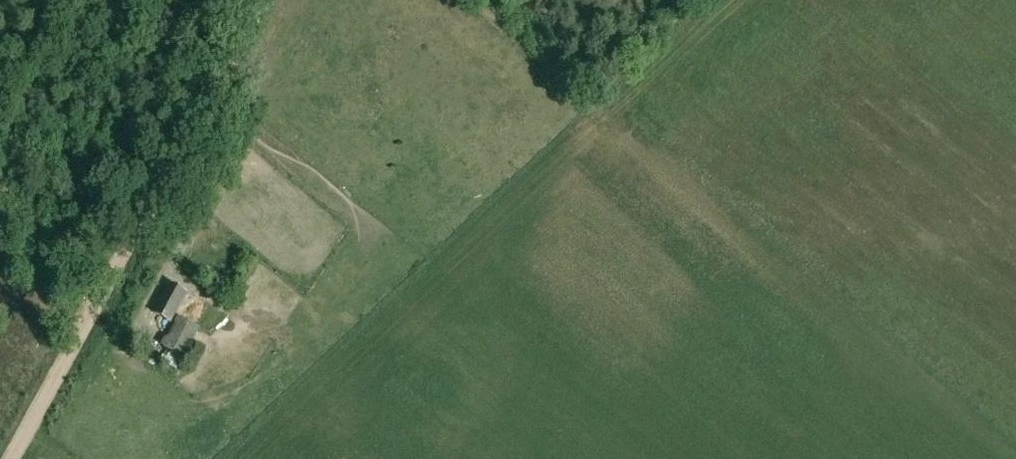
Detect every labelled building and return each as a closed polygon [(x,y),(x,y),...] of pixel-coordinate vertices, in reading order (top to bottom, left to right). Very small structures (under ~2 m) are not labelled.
[(170,322),(186,292),(169,283),(153,313),(170,322)] [(184,358),(199,329),(177,317),(161,346),(184,358)]
